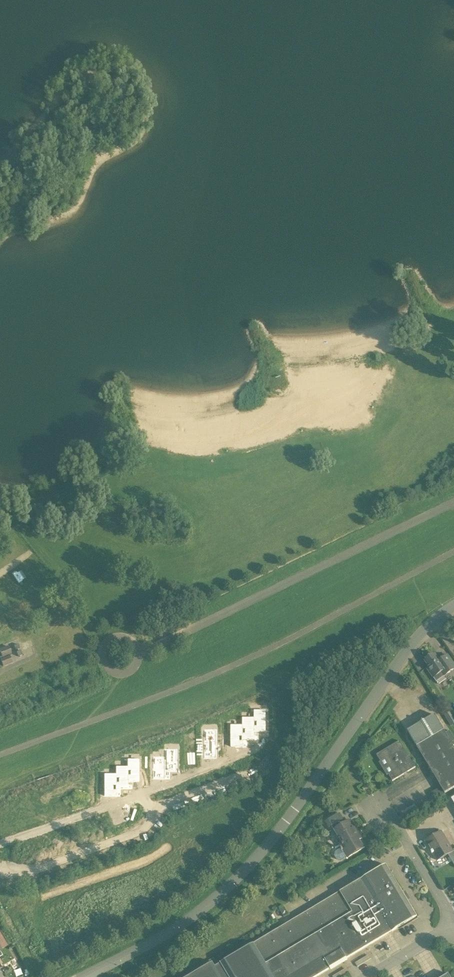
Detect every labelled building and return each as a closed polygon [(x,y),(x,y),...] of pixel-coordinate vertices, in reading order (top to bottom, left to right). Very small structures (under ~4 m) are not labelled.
[(12,664),(9,656),(12,655),(7,646),(0,649),(0,653),(2,658),(0,659),(0,661),(3,667),(12,664)] [(425,661),(429,666),(427,668),(436,682),(453,669),(453,664),(447,655),(441,659),(441,658),(438,660),(435,654),(425,661)] [(254,735),(259,735),(259,731),(266,731),(266,710),(254,710),(254,717),(254,735)] [(440,786),(431,792),(435,798),(444,793),(444,794),(453,788),(453,748),(453,746),(453,745),(453,738),(450,730),(445,733),(434,715),(407,731),(418,749),(440,786)] [(243,742),(247,742),(247,738),(254,738),(254,717),(243,717),(243,724),(243,738),(243,742)] [(247,746),(247,742),(243,742),(243,738),(243,724),(231,724),(231,746),(243,746),(247,746)] [(216,729),(205,729),(205,757),(216,757),(216,729)] [(392,781),(415,767),(407,755),(399,741),(376,755),(381,762),(384,760),(391,772),(388,774),(392,781)] [(165,774),(169,774),(169,771),(176,771),(176,749),(165,749),(165,757),(165,771),(165,774)] [(169,778),(169,774),(165,774),(165,771),(165,757),(153,757),(153,778),(165,778),(169,778)] [(126,785),(131,785),(131,781),(138,781),(138,760),(126,760),(126,767),(126,785)] [(115,792),(119,792),(119,788),(126,788),(126,785),(126,767),(115,767),(115,774),(115,792)] [(208,769),(199,773),(202,782),(212,779),(208,769)] [(119,796),(119,792),(115,792),(115,774),(103,774),(103,796),(115,796),(119,796)] [(330,827),(343,819),(339,813),(327,820),(330,827)] [(338,844),(341,848),(335,851),(334,855),(336,859),(340,860),(363,847),(353,830),(355,828),(351,821),(334,831),(341,842),(338,844)] [(105,826),(96,830),(99,839),(109,836),(105,826)] [(436,860),(452,850),(441,832),(426,842),(436,860)] [(417,917),(385,865),(280,928),(209,970),(206,966),(188,976),(316,976),(417,917)] [(283,915),(287,912),(283,906),(283,904),(278,906),(279,908),(283,915)]
